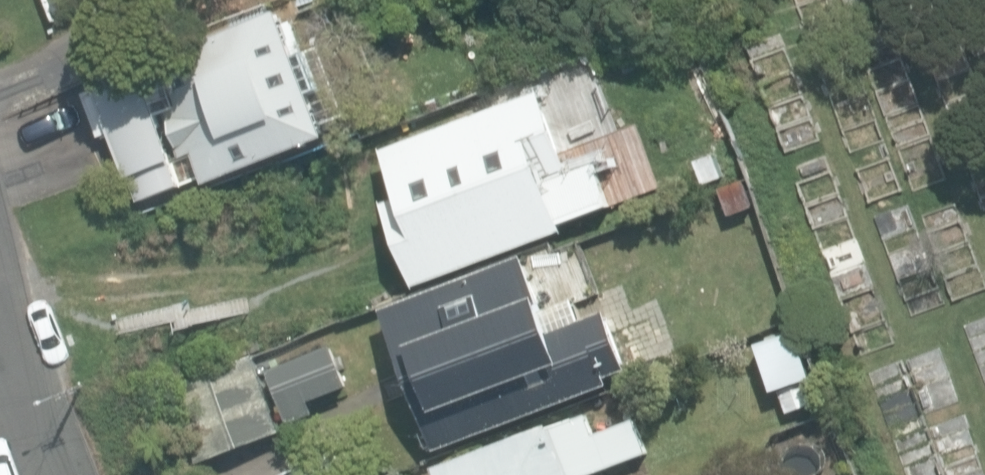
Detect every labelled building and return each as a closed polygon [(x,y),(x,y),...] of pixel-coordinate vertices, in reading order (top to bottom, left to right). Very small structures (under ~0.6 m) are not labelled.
[(204,184),(332,137),(286,11),(89,82),(124,179),(193,154),(204,184)] [(406,191),(389,196),(427,284),(570,229),(570,221),(621,205),(603,160),(578,165),(550,86),(387,147),(406,191)] [(747,179),(717,188),(725,216),(755,207),(747,179)] [(382,308),(433,450),(611,386),(606,372),(626,365),(606,309),(551,329),(525,257),(382,308)] [(756,351),(771,394),(814,379),(799,335),(756,351)] [(294,423),(316,414),(311,401),(347,388),(332,348),(274,370),(294,423)] [(168,385),(197,464),(284,433),(255,354),(168,385)] [(438,474),(588,474),(649,453),(636,419),(595,434),(588,415),(551,429),(550,426),(436,467),(438,474)]
